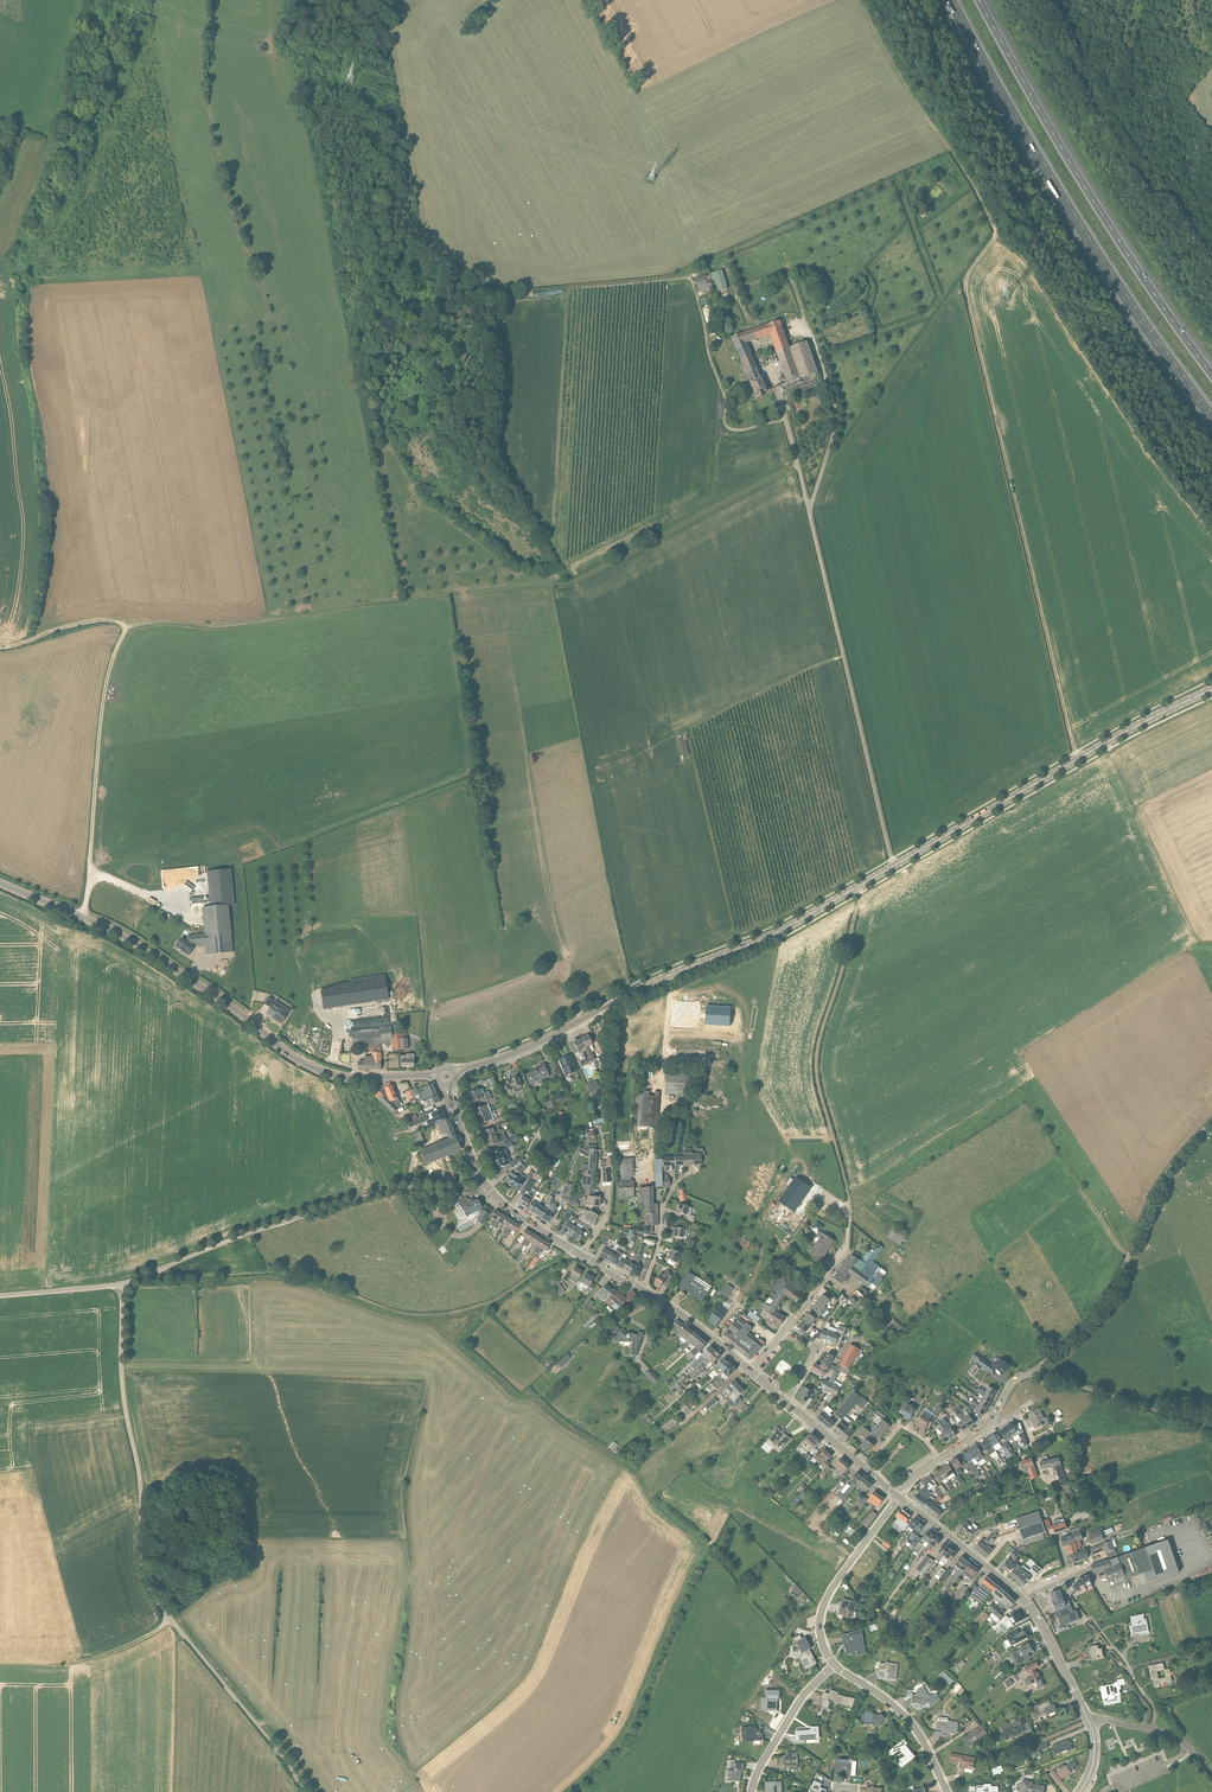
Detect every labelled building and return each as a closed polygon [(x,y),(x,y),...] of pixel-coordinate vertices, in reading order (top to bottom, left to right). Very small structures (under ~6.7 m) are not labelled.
[(712,274),(716,294),(728,291),(724,272),(712,274)] [(711,284),(707,285),(705,275),(695,277),(698,293),(713,289),(711,284)] [(747,343),(770,335),(777,353),(789,349),(790,348),(785,336),(780,321),(767,325),(732,338),(744,366),(754,362),(752,357),(750,352),(747,343)] [(790,348),(789,349),(800,379),(818,373),(807,342),(790,348)] [(800,380),(800,379),(789,349),(777,353),(787,381),(788,384),(800,380)] [(754,362),(744,366),(746,373),(757,369),(754,362)] [(761,377),(757,369),(746,373),(750,381),(750,382),(761,377)] [(763,393),(767,391),(761,377),(750,382),(750,381),(749,382),(756,397),(758,396),(759,398),(762,396),(763,395),(763,393)] [(728,388),(730,393),(743,389),(741,384),(728,388)] [(234,905),(231,869),(207,872),(211,907),(202,908),(204,934),(193,935),(193,938),(189,944),(193,947),(194,945),(205,944),(207,955),(233,953),(228,906),(234,905)] [(194,947),(193,947),(189,944),(181,938),(179,941),(177,941),(176,943),(177,945),(175,947),(179,950),(180,951),(180,950),(181,950),(182,951),(183,951),(183,952),(183,953),(188,956),(194,947)] [(350,981),(350,983),(338,985),(321,991),(323,1009),(388,999),(384,976),(350,981)] [(269,1007),(274,1000),(269,997),(264,1004),(269,1007)] [(281,1024),(288,1013),(273,1004),(267,1013),(276,1019),(276,1020),(281,1024)] [(705,1004),(704,1024),(727,1024),(729,1005),(705,1004)] [(380,1033),(352,1035),(353,1046),(366,1045),(380,1043),(381,1043),(380,1033)] [(408,1049),(408,1038),(407,1033),(399,1034),(399,1039),(399,1049),(408,1049)] [(592,1045),(588,1036),(581,1039),(589,1056),(592,1062),(598,1076),(601,1074),(599,1070),(605,1068),(606,1054),(598,1058),(595,1059),(592,1051),(594,1050),(592,1045)] [(587,1064),(592,1062),(589,1056),(581,1039),(574,1042),(574,1043),(570,1045),(574,1054),(581,1050),(587,1064)] [(363,1061),(357,1061),(357,1055),(348,1055),(348,1065),(357,1065),(357,1070),(380,1069),(380,1053),(380,1045),(372,1045),(372,1053),(372,1057),(367,1057),(367,1061),(363,1061)] [(400,1056),(400,1066),(413,1066),(413,1055),(406,1055),(406,1056),(400,1056)] [(577,1071),(572,1061),(570,1055),(559,1060),(566,1076),(567,1075),(577,1071)] [(549,1077),(547,1072),(544,1067),(526,1075),(529,1081),(531,1085),(549,1077)] [(690,1097),(690,1091),(691,1072),(667,1071),(666,1095),(690,1097)] [(522,1086),(520,1082),(517,1076),(512,1079),(513,1080),(509,1084),(508,1083),(504,1087),(511,1094),(513,1091),(514,1091),(515,1092),(517,1092),(518,1092),(519,1092),(520,1091),(520,1090),(521,1089),(521,1087),(520,1086),(522,1086)] [(395,1105),(398,1109),(402,1107),(398,1098),(397,1099),(393,1091),(390,1083),(383,1085),(386,1094),(390,1102),(391,1101),(395,1105)] [(598,1084),(593,1086),(591,1083),(587,1085),(590,1093),(600,1088),(598,1084)] [(437,1095),(435,1091),(432,1084),(423,1088),(424,1091),(419,1093),(422,1098),(428,1098),(428,1100),(437,1095)] [(386,1094),(383,1085),(374,1093),(378,1098),(379,1099),(379,1100),(392,1112),(393,1111),(393,1112),(397,1110),(398,1109),(395,1105),(391,1101),(390,1102),(386,1094)] [(484,1093),(482,1088),(478,1090),(468,1094),(472,1103),(483,1098),(484,1102),(491,1099),(489,1092),(484,1093)] [(413,1103),(416,1101),(414,1096),(411,1090),(406,1092),(408,1098),(410,1102),(413,1101),(413,1103)] [(637,1140),(613,1142),(615,1154),(617,1154),(617,1160),(619,1160),(636,1158),(635,1153),(650,1152),(650,1139),(649,1139),(649,1128),(658,1128),(660,1092),(639,1091),(637,1126),(637,1140)] [(432,1106),(440,1102),(437,1095),(428,1100),(426,1101),(428,1106),(424,1109),(425,1112),(431,1110),(434,1109),(432,1106)] [(567,1098),(565,1095),(555,1100),(556,1103),(567,1098)] [(554,1099),(546,1103),(548,1108),(557,1104),(556,1103),(555,1100),(554,1099)] [(477,1117),(490,1112),(487,1105),(486,1105),(474,1110),(477,1117)] [(445,1119),(441,1109),(432,1113),(431,1110),(425,1112),(419,1114),(421,1118),(427,1119),(426,1117),(428,1115),(429,1120),(432,1118),(434,1124),(440,1121),(445,1119)] [(491,1120),(493,1119),(490,1112),(477,1117),(480,1125),(491,1120)] [(426,1164),(461,1150),(448,1119),(443,1121),(437,1124),(441,1134),(447,1135),(448,1138),(420,1150),(426,1164)] [(499,1130),(498,1126),(504,1124),(503,1120),(493,1124),(494,1128),(483,1132),(486,1139),(502,1133),(504,1132),(503,1129),(499,1130)] [(489,1147),(497,1144),(498,1147),(501,1146),(511,1142),(510,1138),(505,1140),(502,1133),(486,1139),(489,1147)] [(425,1145),(422,1138),(416,1140),(419,1147),(425,1145)] [(506,1149),(502,1150),(491,1153),(494,1161),(508,1156),(506,1149)] [(588,1171),(595,1171),(597,1150),(590,1149),(589,1151),(589,1153),(589,1157),(588,1171)] [(580,1152),(577,1150),(567,1171),(570,1172),(579,1153),(580,1152)] [(686,1153),(683,1153),(683,1152),(676,1153),(676,1157),(675,1157),(675,1166),(684,1166),(684,1161),(687,1161),(686,1153)] [(700,1154),(692,1154),(692,1153),(686,1153),(687,1161),(684,1161),(684,1166),(693,1165),(699,1165),(698,1165),(698,1162),(700,1162),(700,1163),(701,1163),(700,1154)] [(508,1156),(494,1161),(497,1169),(508,1165),(511,1162),(508,1156)] [(519,1161),(520,1161),(517,1157),(511,1162),(508,1165),(511,1167),(519,1161)] [(675,1171),(675,1166),(675,1157),(662,1158),(662,1160),(662,1167),(662,1172),(666,1172),(666,1166),(671,1166),(671,1171),(675,1171)] [(619,1160),(621,1180),(630,1179),(630,1178),(633,1178),(633,1174),(635,1174),(633,1160),(619,1160)] [(661,1179),(661,1174),(661,1167),(662,1167),(662,1160),(653,1160),(655,1188),(662,1187),(661,1179)] [(513,1170),(510,1172),(505,1182),(511,1186),(517,1177),(519,1173),(519,1172),(524,1167),(519,1161),(511,1167),(513,1170)] [(531,1176),(534,1172),(530,1170),(527,1175),(520,1171),(519,1173),(517,1177),(511,1186),(518,1190),(524,1180),(528,1182),(529,1180),(531,1176)] [(592,1196),(595,1171),(588,1171),(587,1177),(583,1177),(582,1185),(586,1186),(586,1188),(583,1188),(583,1195),(592,1196)] [(811,1187),(797,1177),(790,1187),(804,1197),(810,1188),(811,1187)] [(668,1179),(661,1179),(662,1187),(666,1187),(670,1186),(669,1179),(668,1179)] [(535,1184),(529,1180),(520,1194),(523,1196),(518,1204),(525,1208),(532,1197),(528,1194),(535,1184)] [(635,1198),(633,1180),(621,1180),(617,1181),(619,1199),(635,1198)] [(560,1198),(569,1201),(573,1185),(566,1183),(560,1198)] [(657,1215),(657,1204),(652,1204),(652,1187),(644,1187),(644,1189),(640,1189),(640,1201),(644,1201),(644,1214),(645,1225),(653,1225),(658,1225),(657,1215)] [(681,1202),(689,1199),(688,1197),(687,1195),(686,1195),(684,1188),(679,1190),(680,1195),(679,1196),(681,1202)] [(471,1199),(468,1200),(466,1197),(461,1200),(458,1202),(466,1217),(474,1212),(477,1211),(480,1215),(477,1221),(483,1225),(489,1214),(483,1210),(482,1208),(477,1200),(473,1202),(471,1199)] [(579,1203),(578,1202),(579,1198),(572,1197),(571,1201),(570,1200),(569,1205),(578,1207),(579,1203)] [(587,1197),(587,1206),(599,1207),(600,1198),(587,1197)] [(539,1205),(542,1200),(539,1198),(536,1203),(533,1201),(527,1210),(533,1213),(539,1205)] [(551,1201),(549,1204),(548,1206),(549,1206),(547,1210),(547,1209),(542,1218),(548,1223),(556,1210),(555,1210),(557,1205),(553,1202),(551,1201)] [(547,1209),(539,1205),(533,1213),(542,1218),(547,1209)] [(687,1215),(688,1207),(678,1205),(677,1213),(687,1215)] [(786,1207),(774,1224),(791,1236),(803,1219),(786,1207)] [(598,1216),(589,1211),(589,1212),(585,1209),(581,1216),(580,1216),(578,1219),(580,1220),(589,1226),(591,1223),(593,1224),(598,1216)] [(493,1227),(501,1214),(495,1211),(492,1216),(491,1217),(496,1220),(495,1222),(494,1221),(491,1225),(493,1227)] [(571,1215),(571,1214),(566,1212),(563,1220),(567,1223),(571,1215)] [(503,1225),(507,1218),(501,1214),(493,1227),(496,1228),(498,1224),(498,1223),(498,1222),(503,1225)] [(505,1235),(513,1222),(507,1218),(503,1225),(508,1228),(507,1229),(506,1229),(503,1233),(505,1235)] [(587,1229),(589,1226),(580,1220),(578,1224),(587,1229)] [(515,1233),(519,1226),(513,1222),(505,1235),(503,1238),(506,1239),(510,1232),(510,1231),(510,1230),(515,1233)] [(570,1236),(575,1228),(568,1223),(563,1231),(570,1236)] [(814,1247),(811,1246),(807,1252),(817,1259),(822,1253),(824,1255),(834,1242),(820,1231),(822,1228),(816,1224),(812,1230),(818,1233),(818,1236),(821,1237),(814,1247)] [(575,1228),(570,1236),(578,1241),(583,1232),(575,1228)] [(683,1238),(684,1229),(675,1228),(674,1237),(683,1238)] [(521,1250),(531,1233),(525,1230),(521,1236),(526,1239),(525,1241),(524,1240),(519,1249),(521,1250)] [(641,1237),(642,1233),(634,1231),(633,1234),(630,1241),(633,1242),(636,1236),(641,1237)] [(894,1239),(902,1244),(907,1236),(899,1231),(894,1239)] [(533,1244),(538,1237),(531,1233),(521,1250),(520,1252),(522,1253),(529,1243),(528,1242),(529,1241),(533,1244)] [(536,1253),(544,1241),(538,1237),(533,1244),(538,1247),(537,1248),(536,1248),(533,1252),(536,1253)] [(545,1251),(550,1245),(544,1241),(536,1253),(538,1255),(541,1250),(540,1250),(541,1248),(545,1251)] [(607,1260),(613,1249),(606,1245),(605,1246),(599,1257),(607,1260)] [(877,1275),(882,1268),(873,1261),(883,1248),(880,1245),(874,1251),(865,1265),(861,1271),(854,1266),(849,1274),(858,1280),(869,1288),(869,1287),(873,1290),(883,1279),(877,1275)] [(618,1257),(620,1253),(621,1254),(621,1253),(617,1250),(616,1251),(613,1249),(607,1260),(614,1264),(618,1257)] [(628,1261),(625,1259),(626,1255),(628,1256),(630,1251),(625,1249),(623,1255),(621,1254),(620,1253),(618,1257),(621,1259),(617,1266),(623,1270),(628,1261)] [(676,1263),(681,1254),(672,1249),(668,1258),(676,1263)] [(865,1265),(874,1251),(869,1249),(861,1262),(851,1255),(839,1272),(847,1278),(849,1274),(854,1266),(861,1271),(865,1265)] [(636,1258),(639,1252),(637,1251),(636,1254),(635,1253),(631,1263),(628,1261),(623,1270),(630,1274),(634,1265),(636,1258)] [(639,1263),(641,1258),(642,1253),(641,1253),(639,1252),(636,1258),(634,1265),(630,1274),(636,1277),(640,1269),(636,1267),(639,1263)] [(530,1262),(528,1267),(531,1268),(537,1258),(534,1256),(530,1262)] [(645,1259),(642,1269),(647,1271),(650,1261),(645,1259)] [(572,1281),(576,1283),(582,1272),(575,1267),(570,1275),(567,1273),(563,1280),(567,1282),(568,1279),(572,1281)] [(661,1287),(663,1284),(666,1287),(674,1275),(670,1272),(670,1273),(667,1270),(663,1276),(660,1274),(654,1282),(661,1287)] [(702,1300),(712,1286),(695,1275),(695,1276),(689,1272),(678,1289),(684,1293),(686,1290),(702,1300)] [(846,1278),(847,1278),(839,1272),(834,1278),(842,1285),(847,1279),(846,1278)] [(583,1289),(590,1293),(596,1285),(592,1283),(594,1278),(586,1274),(581,1282),(585,1285),(583,1289)] [(768,1297),(773,1301),(770,1306),(775,1309),(786,1295),(790,1298),(796,1291),(800,1286),(783,1274),(775,1286),(772,1284),(770,1287),(773,1289),(771,1291),(771,1292),(768,1297)] [(556,1277),(551,1280),(561,1295),(566,1291),(556,1277)] [(605,1301),(613,1290),(605,1285),(598,1295),(605,1301),(606,1301),(605,1301)] [(718,1296),(724,1300),(732,1289),(726,1285),(718,1296)] [(868,1294),(861,1287),(857,1291),(863,1298),(868,1294)] [(617,1292),(616,1294),(613,1291),(614,1289),(613,1289),(613,1290),(605,1301),(606,1301),(605,1301),(616,1311),(620,1307),(620,1308),(626,1301),(630,1304),(636,1295),(631,1291),(624,1298),(617,1292)] [(864,1298),(863,1298),(857,1291),(856,1290),(847,1299),(849,1301),(851,1304),(855,1307),(864,1298)] [(796,1291),(790,1298),(797,1303),(802,1296),(796,1291)] [(831,1301),(833,1298),(827,1293),(825,1296),(823,1295),(818,1302),(825,1307),(830,1301),(831,1301)] [(847,1299),(843,1296),(840,1300),(847,1305),(847,1304),(849,1301),(847,1299)] [(594,1303),(590,1299),(585,1305),(590,1308),(594,1303)] [(820,1313),(825,1307),(818,1302),(813,1308),(815,1309),(813,1312),(819,1317),(821,1314),(820,1313)] [(780,1326),(783,1322),(785,1318),(774,1311),(775,1309),(770,1306),(765,1303),(764,1306),(761,1309),(771,1315),(767,1322),(777,1328),(778,1325),(780,1326)] [(728,1310),(720,1304),(708,1321),(716,1327),(728,1310)] [(737,1334),(738,1334),(746,1324),(739,1319),(743,1314),(743,1313),(741,1311),(740,1313),(738,1312),(735,1317),(738,1320),(737,1322),(735,1321),(730,1329),(737,1334)] [(751,1311),(747,1316),(758,1323),(761,1319),(751,1311)] [(817,1320),(819,1317),(813,1312),(810,1315),(809,1314),(804,1320),(811,1326),(816,1319),(817,1320)] [(759,1333),(761,1331),(759,1329),(762,1325),(758,1323),(747,1316),(743,1313),(743,1314),(739,1319),(746,1324),(738,1334),(737,1334),(734,1338),(730,1344),(738,1351),(745,1356),(756,1342),(759,1338),(762,1335),(759,1333)] [(804,1336),(807,1333),(808,1333),(813,1327),(811,1326),(804,1320),(799,1327),(801,1328),(798,1331),(804,1336)] [(694,1333),(685,1326),(680,1322),(677,1327),(676,1328),(681,1331),(679,1334),(688,1340),(690,1338),(694,1333)] [(828,1340),(831,1332),(826,1331),(831,1324),(827,1322),(823,1329),(822,1333),(818,1332),(815,1337),(819,1339),(820,1337),(828,1340)] [(666,1329),(661,1324),(656,1329),(658,1330),(661,1328),(663,1331),(661,1333),(662,1335),(664,1333),(663,1332),(666,1329)] [(836,1343),(837,1342),(840,1344),(846,1328),(839,1326),(835,1334),(831,1332),(828,1340),(836,1343)] [(642,1337),(643,1337),(643,1332),(638,1332),(638,1335),(628,1333),(626,1334),(625,1333),(626,1332),(623,1329),(619,1330),(619,1329),(613,1330),(614,1332),(616,1333),(616,1336),(612,1336),(612,1340),(614,1341),(614,1342),(632,1342),(632,1348),(629,1349),(631,1355),(633,1355),(633,1356),(637,1356),(637,1352),(638,1352),(638,1349),(639,1349),(639,1345),(641,1345),(641,1341),(642,1341),(642,1337)] [(730,1344),(734,1338),(737,1334),(733,1332),(731,1334),(727,1331),(721,1338),(730,1344)] [(707,1344),(701,1338),(697,1336),(694,1333),(690,1338),(688,1340),(678,1349),(680,1351),(682,1349),(683,1350),(691,1343),(694,1346),(695,1344),(697,1346),(696,1347),(686,1356),(690,1360),(695,1356),(700,1352),(707,1344)] [(756,1342),(745,1356),(750,1360),(752,1358),(761,1347),(765,1343),(759,1338),(756,1342)] [(847,1368),(849,1369),(860,1349),(851,1345),(840,1365),(838,1364),(836,1367),(830,1363),(833,1356),(828,1353),(822,1364),(829,1368),(834,1371),(838,1372),(839,1371),(841,1366),(847,1369),(847,1368)] [(694,1370),(716,1351),(710,1346),(702,1355),(705,1357),(700,1361),(698,1359),(691,1366),(692,1368),(694,1370)] [(852,1372),(860,1357),(862,1354),(863,1352),(860,1349),(849,1369),(850,1370),(852,1372)] [(715,1363),(721,1356),(716,1351),(694,1370),(690,1374),(687,1377),(689,1379),(692,1377),(694,1380),(701,1374),(704,1378),(717,1366),(715,1363)] [(992,1365),(981,1357),(975,1353),(970,1359),(976,1363),(977,1363),(993,1375),(996,1372),(1000,1375),(1001,1373),(1003,1374),(1009,1366),(1000,1360),(998,1363),(995,1361),(992,1365)] [(561,1368),(571,1359),(566,1354),(557,1363),(561,1368)] [(720,1375),(730,1364),(724,1358),(717,1366),(714,1369),(720,1375)] [(980,1368),(977,1366),(978,1365),(974,1363),(967,1372),(971,1375),(972,1374),(973,1375),(976,1371),(977,1372),(980,1368)] [(735,1370),(735,1367),(730,1364),(720,1375),(716,1378),(715,1377),(710,1382),(718,1390),(735,1370)] [(811,1369),(824,1377),(825,1375),(829,1368),(822,1364),(820,1367),(815,1364),(811,1369)] [(841,1366),(839,1371),(847,1375),(850,1370),(849,1369),(847,1368),(847,1369),(841,1366)] [(653,1383),(659,1378),(650,1369),(645,1374),(653,1383)] [(839,1373),(838,1372),(834,1371),(828,1382),(825,1380),(821,1387),(837,1396),(842,1385),(835,1381),(839,1373)] [(679,1383),(686,1377),(683,1375),(677,1381),(679,1383)] [(734,1393),(740,1387),(734,1380),(723,1391),(729,1398),(729,1397),(734,1393)] [(742,1400),(739,1397),(744,1391),(740,1387),(734,1393),(729,1397),(731,1399),(728,1401),(733,1408),(742,1400)] [(978,1389),(993,1397),(996,1391),(988,1387),(986,1391),(979,1387),(978,1389)] [(815,1388),(811,1392),(805,1388),(799,1396),(807,1401),(810,1396),(814,1399),(819,1391),(818,1391),(815,1389),(815,1388)] [(959,1391),(954,1388),(950,1393),(955,1396),(959,1391)] [(990,1403),(993,1397),(978,1389),(977,1392),(979,1393),(978,1397),(982,1399),(990,1403)] [(842,1421),(850,1410),(861,1397),(854,1392),(835,1414),(842,1421)] [(718,1401),(715,1397),(707,1405),(709,1408),(716,1403),(718,1401)] [(869,1402),(863,1397),(857,1403),(863,1409),(869,1402)] [(681,1406),(684,1403),(680,1398),(676,1401),(677,1402),(681,1406)] [(986,1410),(990,1403),(982,1399),(980,1404),(978,1403),(979,1402),(973,1399),(971,1402),(986,1410)] [(692,1400),(686,1404),(690,1408),(695,1403),(692,1400)] [(910,1420),(913,1415),(914,1415),(917,1410),(916,1410),(916,1409),(904,1402),(898,1413),(902,1415),(910,1420)] [(983,1416),(986,1410),(971,1402),(970,1404),(977,1408),(975,1412),(983,1416)] [(739,1415),(742,1412),(742,1413),(748,1407),(745,1404),(739,1409),(735,1413),(737,1416),(736,1417),(739,1420),(742,1419),(739,1415)] [(1041,1421),(1045,1419),(1038,1408),(1027,1415),(1036,1430),(1043,1425),(1041,1421)] [(823,1422),(831,1414),(825,1409),(817,1418),(823,1422)] [(874,1414),(875,1412),(872,1409),(865,1417),(869,1421),(875,1414),(874,1414)] [(960,1414),(959,1412),(957,1409),(954,1411),(958,1416),(955,1419),(963,1431),(969,1427),(960,1414)] [(841,1438),(848,1428),(847,1427),(851,1421),(849,1420),(854,1414),(850,1410),(842,1421),(833,1431),(841,1438)] [(881,1420),(885,1416),(877,1410),(875,1412),(874,1414),(875,1414),(881,1420)] [(966,1416),(963,1412),(962,1413),(960,1414),(969,1427),(974,1423),(968,1414),(966,1416)] [(925,1429),(927,1426),(930,1428),(935,1419),(932,1417),(932,1418),(923,1413),(917,1424),(925,1429)] [(830,1429),(835,1423),(830,1418),(832,1415),(831,1414),(823,1422),(830,1429)] [(877,1427),(884,1433),(890,1426),(882,1420),(877,1427)] [(947,1423),(944,1425),(941,1421),(939,1422),(942,1426),(950,1439),(956,1436),(947,1423)] [(1013,1425),(1012,1423),(1006,1428),(1013,1438),(1019,1434),(1019,1433),(1020,1433),(1023,1432),(1019,1422),(1013,1425)] [(945,1443),(950,1439),(942,1426),(939,1428),(943,1434),(940,1436),(945,1443)] [(846,1442),(854,1432),(849,1427),(848,1428),(841,1438),(846,1442)] [(861,1430),(868,1436),(871,1433),(863,1427),(861,1430)] [(879,1440),(884,1433),(877,1427),(871,1433),(879,1440)] [(769,1439),(781,1450),(790,1439),(778,1428),(769,1439)] [(1005,1440),(1006,1442),(1007,1442),(1013,1438),(1006,1428),(999,1432),(1005,1440)] [(865,1439),(868,1436),(861,1430),(858,1433),(865,1439)] [(814,1449),(820,1441),(811,1433),(804,1441),(814,1449)] [(993,1447),(1000,1443),(994,1435),(987,1439),(993,1447)] [(996,1451),(993,1447),(987,1439),(981,1443),(987,1452),(987,1451),(989,1454),(986,1456),(990,1462),(993,1459),(990,1455),(996,1451)] [(874,1446),(866,1440),(860,1447),(868,1453),(874,1446)] [(1007,1442),(1006,1442),(1003,1444),(1008,1450),(1011,1455),(1014,1453),(1007,1442)] [(825,1469),(828,1465),(830,1463),(827,1461),(831,1456),(825,1450),(821,1455),(818,1453),(825,1445),(824,1445),(813,1458),(816,1462),(817,1461),(822,1465),(821,1465),(825,1469)] [(981,1454),(982,1454),(976,1446),(969,1450),(978,1463),(984,1459),(987,1464),(990,1462),(986,1456),(983,1457),(981,1454)] [(975,1465),(978,1463),(969,1450),(963,1455),(968,1462),(966,1464),(967,1466),(974,1476),(980,1472),(975,1465)] [(1011,1455),(1008,1450),(1005,1452),(1006,1454),(1004,1455),(1007,1460),(1012,1456),(1011,1455)] [(794,1465),(799,1470),(813,1458),(807,1452),(794,1465)] [(962,1458),(958,1461),(956,1458),(950,1462),(959,1475),(962,1473),(959,1468),(962,1466),(963,1468),(967,1466),(966,1464),(962,1458)] [(1061,1465),(1060,1465),(1058,1458),(1040,1463),(1042,1470),(1055,1467),(1061,1487),(1068,1485),(1061,1465)] [(841,1477),(850,1467),(840,1459),(834,1466),(835,1468),(833,1471),(841,1477)] [(1033,1465),(1031,1459),(1022,1462),(1025,1472),(1028,1472),(1031,1480),(1034,1479),(1037,1477),(1033,1465)] [(828,1465),(825,1469),(820,1474),(824,1477),(832,1469),(828,1465)] [(955,1476),(954,1473),(948,1465),(941,1470),(947,1477),(949,1480),(955,1476)] [(939,1483),(947,1477),(941,1470),(934,1475),(939,1483)] [(856,1486),(863,1478),(857,1473),(847,1484),(850,1486),(844,1494),(841,1492),(837,1496),(843,1501),(855,1486),(856,1486)] [(964,1482),(960,1476),(959,1475),(956,1477),(956,1478),(961,1484),(964,1482)] [(866,1493),(872,1486),(863,1478),(856,1486),(866,1493)] [(1047,1483),(1036,1486),(1039,1493),(1049,1490),(1047,1483)] [(943,1494),(947,1492),(941,1484),(938,1486),(941,1491),(943,1493),(943,1494)] [(925,1492),(928,1488),(925,1486),(918,1495),(917,1494),(913,1499),(916,1502),(925,1492)] [(801,1499),(801,1500),(807,1495),(803,1491),(798,1496),(797,1496),(792,1501),(795,1504),(801,1499)] [(873,1508),(876,1506),(878,1507),(884,1499),(874,1492),(869,1500),(868,1500),(870,1502),(869,1505),(873,1508)] [(923,1508),(932,1497),(925,1492),(916,1502),(923,1508)] [(868,1500),(869,1500),(863,1495),(854,1506),(860,1510),(868,1500)] [(935,1498),(934,1499),(932,1497),(923,1508),(931,1514),(936,1508),(940,1506),(935,1502),(936,1501),(935,1498)] [(937,1519),(939,1515),(940,1516),(943,1513),(947,1511),(948,1512),(954,1509),(952,1505),(943,1509),(940,1506),(936,1508),(931,1514),(937,1519)] [(906,1523),(911,1517),(902,1509),(896,1516),(899,1518),(895,1523),(905,1531),(904,1531),(909,1525),(906,1523)] [(863,1525),(867,1528),(877,1515),(872,1511),(863,1525)] [(1019,1529),(1042,1521),(1039,1511),(1016,1518),(1019,1529)] [(915,1528),(919,1523),(914,1519),(909,1525),(904,1531),(910,1536),(909,1537),(910,1537),(913,1534),(912,1533),(915,1529),(915,1528)] [(969,1538),(975,1530),(966,1523),(967,1522),(963,1519),(959,1525),(962,1527),(960,1530),(969,1538)] [(1067,1529),(1064,1522),(1062,1523),(1061,1520),(1059,1519),(1054,1521),(1054,1522),(1054,1526),(1053,1526),(1051,1527),(1051,1528),(1053,1534),(1067,1529)] [(1080,1530),(1090,1525),(1088,1519),(1078,1524),(1079,1527),(1074,1529),(1075,1531),(1071,1533),(1072,1534),(1075,1543),(1083,1540),(1083,1539),(1080,1531),(1080,1530)] [(1042,1521),(1019,1529),(1025,1545),(1047,1538),(1045,1530),(1043,1524),(1043,1523),(1042,1521)] [(1043,1523),(1043,1524),(1045,1530),(1051,1528),(1049,1521),(1046,1522),(1043,1523)] [(916,1546),(916,1545),(920,1540),(916,1537),(924,1527),(919,1523),(915,1528),(915,1529),(912,1533),(913,1534),(910,1537),(907,1541),(915,1548),(916,1546)] [(1091,1535),(1104,1531),(1102,1527),(1090,1532),(1091,1535)] [(929,1544),(935,1536),(929,1531),(923,1539),(922,1538),(920,1540),(916,1545),(916,1546),(914,1549),(918,1552),(923,1545),(926,1548),(929,1544)] [(1063,1546),(1074,1542),(1074,1543),(1075,1543),(1072,1534),(1067,1535),(1068,1537),(1061,1540),(1063,1546)] [(1102,1540),(1102,1539),(1101,1536),(1100,1534),(1088,1538),(1091,1545),(1092,1547),(1099,1544),(1098,1542),(1102,1540)] [(935,1548),(940,1540),(935,1536),(929,1544),(926,1548),(924,1551),(926,1552),(929,1548),(930,1549),(932,1545),(935,1548)] [(979,1553),(992,1538),(989,1536),(985,1541),(982,1538),(974,1549),(979,1553)] [(989,1548),(992,1544),(995,1540),(992,1538),(979,1553),(986,1559),(992,1551),(989,1548)] [(1117,1556),(1115,1557),(1115,1558),(1122,1577),(1125,1576),(1126,1579),(1144,1573),(1147,1583),(1155,1580),(1179,1572),(1168,1540),(1150,1546),(1145,1548),(1140,1549),(1117,1557),(1117,1556)] [(1115,1557),(1117,1556),(1114,1548),(1113,1548),(1110,1541),(1103,1543),(1089,1549),(1091,1555),(1099,1552),(1105,1550),(1109,1560),(1115,1558),(1115,1557)] [(1076,1551),(1081,1549),(1079,1543),(1078,1542),(1076,1543),(1074,1544),(1067,1546),(1070,1555),(1077,1552),(1076,1551)] [(940,1561),(950,1548),(944,1543),(938,1551),(939,1553),(936,1557),(940,1561)] [(950,1561),(957,1553),(950,1548),(940,1561),(945,1565),(949,1560),(950,1561)] [(1008,1572),(1014,1564),(1013,1563),(1020,1554),(1018,1552),(1019,1551),(1018,1548),(1014,1549),(1011,1553),(1015,1556),(1010,1561),(1008,1559),(1001,1567),(1008,1572)] [(1089,1557),(1086,1550),(1082,1551),(1081,1549),(1076,1551),(1077,1552),(1070,1555),(1073,1563),(1089,1557)] [(873,1559),(867,1555),(861,1563),(867,1567),(873,1559)] [(920,1572),(921,1571),(930,1558),(927,1555),(917,1569),(920,1572)] [(963,1573),(970,1564),(961,1557),(955,1565),(952,1568),(957,1572),(950,1582),(954,1585),(963,1573)] [(924,1574),(934,1562),(930,1558),(921,1571),(923,1573),(924,1574)] [(1122,1577),(1115,1558),(1109,1560),(1091,1566),(1093,1574),(1104,1570),(1108,1582),(1109,1582),(1111,1587),(1127,1581),(1126,1579),(1125,1576),(1122,1577)] [(972,1580),(979,1571),(970,1564),(963,1573),(972,1580)] [(1020,1582),(1027,1574),(1020,1569),(1021,1568),(1016,1564),(1015,1565),(1014,1564),(1008,1572),(1020,1582)] [(940,1577),(945,1570),(942,1568),(937,1574),(940,1577)] [(947,1576),(951,1570),(948,1568),(945,1570),(940,1577),(939,1578),(944,1582),(948,1577),(947,1576)] [(1027,1574),(1020,1582),(1024,1585),(1030,1578),(1033,1580),(1038,1575),(1031,1569),(1027,1574)] [(1090,1586),(1092,1585),(1087,1576),(1077,1581),(1078,1583),(1073,1585),(1076,1592),(1081,1590),(1090,1586)] [(975,1585),(969,1593),(972,1595),(971,1596),(982,1605),(991,1594),(998,1586),(986,1577),(978,1588),(975,1585)] [(917,1592),(919,1593),(920,1594),(927,1585),(925,1585),(924,1583),(923,1583),(917,1591),(917,1592)] [(800,1596),(803,1593),(796,1585),(791,1591),(796,1597),(799,1594),(800,1596)] [(954,1599),(959,1603),(969,1589),(964,1585),(954,1599)] [(1000,1602),(1007,1594),(998,1586),(991,1594),(1000,1602)] [(955,1590),(951,1587),(947,1593),(951,1596),(955,1590)] [(1170,1596),(1180,1593),(1178,1588),(1168,1592),(1170,1596)] [(1060,1590),(1050,1594),(1062,1626),(1080,1620),(1073,1603),(1070,1604),(1069,1600),(1064,1602),(1060,1590)] [(1009,1609),(1016,1602),(1007,1594),(1000,1602),(996,1607),(992,1612),(1000,1619),(1004,1615),(1000,1611),(1005,1606),(1009,1609)] [(852,1619),(857,1604),(850,1602),(849,1604),(842,1602),(839,1613),(848,1616),(848,1617),(852,1619)] [(992,1612),(996,1607),(992,1604),(988,1608),(992,1612)] [(995,1631),(998,1628),(1003,1623),(1007,1629),(1013,1626),(1013,1625),(1022,1620),(1018,1613),(1008,1618),(1006,1615),(992,1628),(995,1631)] [(1149,1631),(1147,1620),(1144,1621),(1143,1615),(1144,1615),(1144,1614),(1130,1617),(1132,1625),(1130,1626),(1131,1634),(1149,1631)] [(1024,1631),(1019,1633),(1017,1630),(1006,1636),(1012,1646),(1028,1637),(1024,1631)] [(863,1639),(862,1632),(849,1635),(843,1636),(848,1653),(852,1652),(854,1655),(864,1652),(861,1640),(863,1639)] [(802,1639),(800,1635),(793,1638),(795,1643),(796,1643),(802,1656),(800,1657),(806,1670),(810,1667),(809,1666),(810,1666),(815,1663),(809,1650),(811,1649),(806,1637),(802,1639)] [(1020,1648),(1020,1650),(1015,1652),(1020,1662),(1030,1657),(1028,1653),(1032,1651),(1029,1644),(1020,1648)] [(1092,1660),(1104,1657),(1102,1648),(1099,1649),(1098,1645),(1089,1647),(1092,1660)] [(1041,1681),(1040,1679),(1041,1679),(1038,1673),(1036,1674),(1034,1669),(1039,1667),(1036,1662),(1025,1668),(1028,1674),(1029,1673),(1031,1676),(1025,1679),(1025,1681),(1026,1684),(1029,1685),(1032,1683),(1033,1683),(1036,1682),(1039,1688),(1044,1686),(1041,1681)] [(893,1672),(897,1673),(898,1664),(886,1663),(886,1665),(880,1664),(878,1676),(888,1677),(888,1675),(893,1676),(893,1672)] [(1160,1684),(1172,1682),(1169,1669),(1164,1670),(1163,1663),(1148,1666),(1151,1680),(1153,1680),(1155,1687),(1160,1686),(1160,1684)] [(1117,1669),(1112,1673),(1115,1677),(1120,1674),(1117,1669)] [(1125,1684),(1124,1679),(1117,1680),(1117,1682),(1114,1682),(1115,1684),(1100,1687),(1102,1693),(1103,1699),(1109,1697),(1109,1700),(1115,1698),(1115,1696),(1120,1695),(1118,1686),(1125,1684)] [(958,1682),(952,1688),(955,1692),(957,1692),(963,1687),(958,1682)] [(937,1693),(935,1694),(932,1695),(928,1695),(923,1687),(917,1690),(916,1695),(912,1695),(912,1701),(919,1701),(921,1704),(925,1704),(926,1704),(929,1703),(931,1708),(941,1700),(937,1693)] [(838,1694),(839,1693),(831,1690),(830,1694),(824,1692),(822,1699),(820,1707),(828,1709),(830,1701),(853,1708),(855,1698),(850,1697),(850,1698),(838,1694)] [(767,1710),(771,1710),(777,1710),(777,1700),(779,1700),(779,1691),(773,1691),(768,1691),(767,1710)] [(1040,1717),(1047,1714),(1056,1711),(1053,1705),(1051,1706),(1049,1700),(1032,1707),(1032,1708),(1029,1710),(1034,1722),(1041,1720),(1040,1717)] [(876,1727),(885,1718),(881,1714),(879,1717),(866,1710),(861,1718),(871,1723),(872,1721),(873,1722),(872,1724),(876,1727)] [(957,1733),(958,1727),(958,1723),(957,1721),(949,1721),(949,1720),(948,1718),(937,1717),(936,1718),(936,1721),(937,1723),(936,1732),(941,1733),(942,1731),(957,1733)] [(968,1731),(980,1726),(977,1721),(966,1726),(968,1731)] [(1019,1722),(1002,1729),(1007,1741),(1014,1738),(1014,1736),(1024,1732),(1021,1727),(1019,1722)] [(761,1730),(755,1730),(755,1726),(741,1727),(742,1742),(762,1740),(761,1730)] [(796,1731),(796,1740),(805,1740),(805,1743),(819,1743),(819,1727),(811,1727),(811,1730),(796,1731)] [(973,1742),(979,1739),(987,1734),(982,1728),(969,1736),(970,1737),(973,1742)] [(974,1745),(973,1742),(970,1737),(963,1741),(967,1748),(974,1745)] [(912,1760),(915,1757),(912,1753),(911,1753),(905,1745),(907,1743),(904,1739),(887,1753),(890,1757),(900,1750),(905,1756),(898,1761),(902,1766),(910,1759),(912,1760)] [(1067,1749),(1068,1751),(1072,1749),(1068,1740),(1052,1746),(1056,1754),(1067,1749)] [(1042,1750),(1049,1747),(1047,1742),(1039,1745),(1042,1750)] [(1031,1756),(1033,1756),(1034,1758),(1041,1754),(1039,1749),(1030,1754),(1031,1756)] [(793,1770),(793,1769),(798,1769),(797,1753),(790,1753),(790,1756),(780,1756),(780,1759),(777,1759),(777,1760),(777,1765),(778,1766),(779,1766),(780,1767),(781,1767),(781,1768),(783,1768),(783,1769),(785,1769),(785,1771),(793,1770)] [(975,1758),(969,1757),(951,1753),(949,1762),(952,1763),(952,1764),(957,1764),(957,1762),(960,1762),(959,1768),(964,1769),(964,1766),(973,1768),(975,1761),(974,1761),(975,1758)] [(851,1775),(852,1763),(835,1762),(834,1774),(851,1775)] [(744,1763),(738,1763),(735,1763),(734,1770),(730,1770),(728,1770),(727,1779),(727,1780),(741,1781),(741,1771),(743,1771),(744,1763)] [(1072,1766),(1069,1763),(1065,1766),(1063,1763),(1050,1774),(1058,1784),(1062,1781),(1061,1780),(1070,1772),(1068,1769),(1072,1766)] [(994,1775),(1003,1771),(1001,1766),(992,1770),(993,1772),(994,1775)] [(822,1784),(814,1780),(810,1789),(815,1791),(826,1791),(827,1789),(823,1789),(820,1787),(822,1784)] [(1043,1787),(1031,1785),(1031,1783),(1023,1781),(1023,1784),(1016,1786),(1018,1791),(1042,1791),(1043,1787)] [(765,1791),(782,1791),(782,1782),(775,1782),(775,1783),(771,1783),(771,1782),(765,1782),(765,1791)] [(998,1786),(991,1786),(991,1784),(984,1784),(984,1785),(977,1785),(976,1791),(998,1791),(998,1786)]
